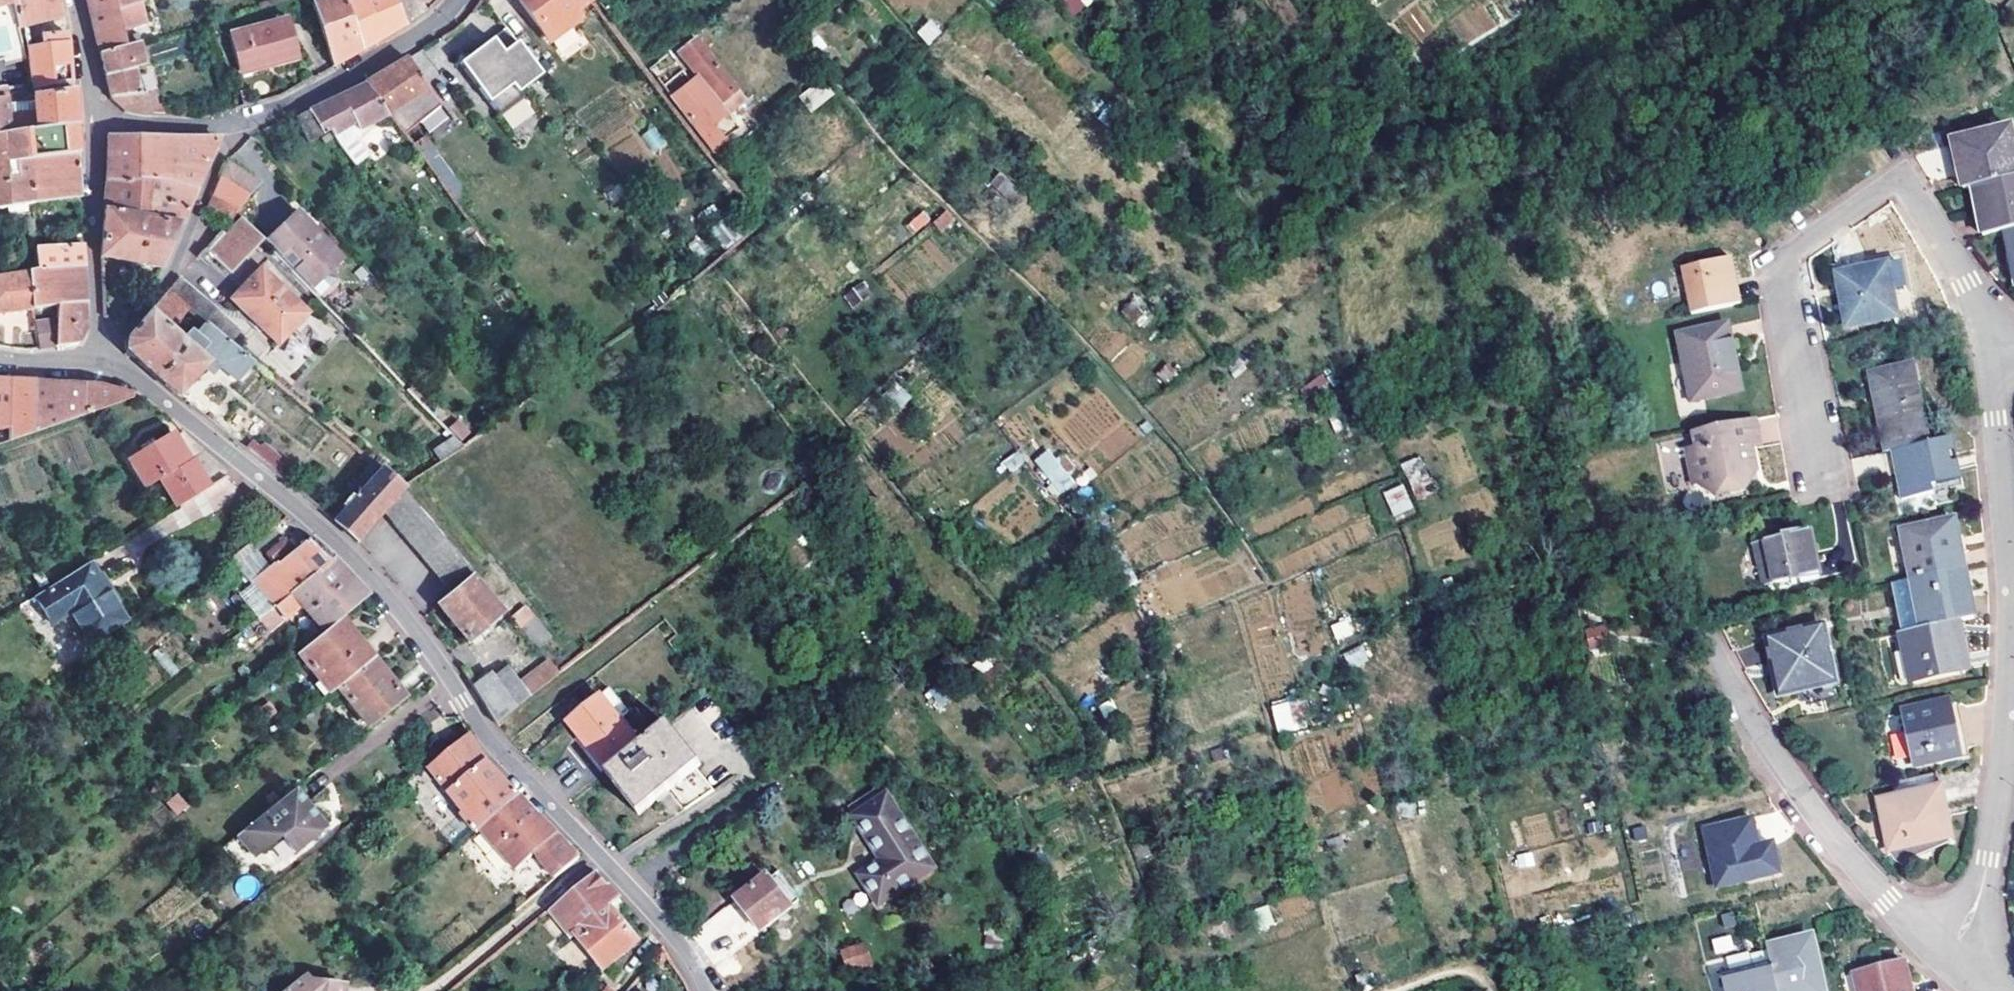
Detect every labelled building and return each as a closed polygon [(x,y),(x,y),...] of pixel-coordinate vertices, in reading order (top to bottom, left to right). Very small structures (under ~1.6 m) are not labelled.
[(18,29),(11,0),(0,0),(0,34),(18,29)] [(56,31),(65,29),(64,14),(60,0),(11,0),(18,29),(23,29),(54,21),(56,31)] [(88,20),(97,55),(122,47),(121,43),(118,31),(143,23),(136,0),(83,0),(88,20)] [(311,4),(334,67),(339,63),(360,51),(342,0),(323,0),(311,4)] [(360,51),(398,29),(405,25),(394,0),(342,0),(360,51)] [(585,0),(513,0),(547,45),(581,19),(576,12),(588,4),(585,0)] [(1093,0),(1058,0),(1072,17),(1093,0)] [(930,18),(916,31),(927,44),(942,31),(930,18)] [(267,64),(269,71),(300,62),(289,21),(226,39),(236,73),(267,64)] [(147,35),(143,23),(118,31),(121,43),(147,35)] [(552,44),(564,60),(587,42),(575,27),(552,44)] [(539,75),(505,29),(458,64),(486,103),(509,87),(514,93),(539,75)] [(38,47),(25,51),(27,84),(28,90),(69,83),(68,68),(65,35),(38,41),(38,47)] [(744,100),(696,39),(677,54),(718,107),(710,113),(691,129),(715,160),(729,149),(711,126),(744,100)] [(123,49),(122,47),(97,55),(102,75),(109,103),(125,116),(148,119),(142,96),(137,97),(129,71),(141,67),(135,46),(123,49)] [(421,79),(408,58),(389,70),(365,84),(387,115),(402,136),(443,107),(427,90),(421,79)] [(236,73),(239,80),(269,71),(267,64),(236,73)] [(27,84),(0,88),(0,103),(0,106),(30,101),(31,113),(33,132),(72,126),(71,118),(69,83),(28,90),(27,84)] [(387,115),(365,84),(347,92),(308,110),(323,133),(332,127),(343,143),(358,134),(350,123),(355,121),(362,131),(387,115)] [(691,89),(672,103),(691,129),(710,113),(691,89)] [(523,96),(500,114),(513,131),(536,113),(523,96)] [(308,110),(294,117),(310,142),(323,133),(308,110)] [(1,118),(2,137),(33,132),(31,113),(1,118)] [(655,125),(642,133),(654,152),(667,144),(655,125)] [(72,126),(33,132),(2,137),(0,138),(0,210),(69,201),(70,207),(77,207),(75,175),(72,126)] [(2013,182),(2013,146),(2011,133),(1953,145),(1963,193),(1974,190),(2013,182)] [(442,185),(453,179),(427,135),(417,141),(442,185)] [(634,135),(608,149),(620,172),(646,158),(634,135)] [(107,160),(107,183),(147,183),(152,140),(107,140),(107,160)] [(164,140),(152,140),(147,183),(195,190),(199,180),(218,140),(164,140)] [(259,178),(227,165),(220,181),(249,193),(259,178)] [(239,208),(249,193),(220,181),(213,198),(239,208)] [(1984,240),(2007,234),(2013,233),(2013,182),(1974,190),(1984,240)] [(103,214),(145,222),(147,183),(107,183),(105,198),(103,214)] [(183,220),(195,190),(147,183),(145,222),(179,228),(183,220)] [(224,227),(239,208),(213,198),(204,218),(224,227)] [(261,243),(301,283),(316,269),(323,271),(338,256),(324,241),(327,239),(316,229),(318,227),(295,204),(259,240),(261,243)] [(179,228),(145,222),(103,214),(99,260),(162,271),(179,228)] [(259,240),(238,220),(225,237),(219,232),(203,250),(231,275),(261,243),(259,240)] [(57,235),(58,249),(32,252),(33,273),(81,268),(80,261),(79,232),(57,235)] [(2012,257),(2002,260),(2009,292),(2013,291),(2013,257),(2012,257)] [(1687,319),(1730,310),(1720,264),(1677,273),(1687,319)] [(1840,270),(1844,291),(1852,329),(1899,319),(1889,268),(1862,273),(1861,267),(1840,270)] [(0,277),(0,314),(53,307),(83,303),(81,274),(81,268),(33,273),(0,277)] [(1844,291),(1840,270),(1831,271),(1835,292),(1844,291)] [(306,314),(259,272),(232,300),(278,343),(306,314)] [(206,323),(231,344),(242,331),(217,309),(186,282),(174,296),(168,291),(150,313),(170,330),(189,308),(206,323)] [(1131,299),(1121,312),(1136,323),(1146,309),(1131,299)] [(37,350),(76,345),(79,342),(82,335),(85,330),(84,311),(83,303),(53,307),(54,322),(33,325),(37,350)] [(231,344),(206,323),(194,337),(189,333),(183,341),(170,330),(150,313),(126,340),(125,352),(136,362),(163,386),(177,397),(202,366),(210,357),(220,366),(239,381),(255,364),(231,344)] [(1675,337),(1685,385),(1689,404),(1737,394),(1733,375),(1723,327),(1675,337)] [(213,375),(220,366),(210,357),(202,366),(213,375)] [(1874,377),(1890,455),(1893,454),(1929,447),(1912,368),(1874,377)] [(9,442),(10,381),(0,380),(0,445),(9,442)] [(33,383),(10,381),(9,442),(31,434),(33,383)] [(33,383),(31,434),(133,396),(127,393),(101,388),(93,387),(39,383),(33,383)] [(900,409),(911,396),(895,383),(885,395),(900,409)] [(1751,451),(1746,423),(1695,434),(1697,450),(1687,452),(1694,488),(1700,487),(1708,492),(1726,486),(1728,495),(1743,491),(1749,479),(1746,463),(1743,464),(1741,454),(1751,451)] [(274,468),(282,459),(256,435),(247,445),(274,468)] [(439,459),(462,447),(456,435),(433,447),(439,459)] [(188,465),(171,438),(130,463),(147,490),(160,482),(177,510),(208,490),(192,463),(188,465)] [(1959,503),(1946,443),(1929,447),(1893,454),(1904,504),(1935,498),(1937,507),(1959,503)] [(1055,448),(1035,456),(1053,497),(1073,488),(1055,448)] [(1011,473),(1026,461),(1017,450),(1002,462),(1011,473)] [(1421,455),(1401,463),(1415,500),(1435,493),(1421,455)] [(372,462),(346,493),(353,499),(334,523),(355,540),(382,511),(401,492),(404,488),(372,462)] [(1383,492),(1394,519),(1414,511),(1403,483),(1383,492)] [(1717,497),(1728,495),(1726,486),(1708,492),(1717,497)] [(382,511),(451,595),(470,580),(472,578),(401,492),(382,511)] [(283,519),(213,569),(235,599),(269,571),(275,578),(260,590),(275,608),(331,562),(312,544),(283,519)] [(1954,543),(1959,542),(1955,522),(1903,533),(1912,581),(1960,572),(1954,543)] [(1815,563),(1808,532),(1779,538),(1779,542),(1755,546),(1765,589),(1789,583),(1789,586),(1819,579),(1815,563)] [(1964,570),(1959,542),(1954,543),(1960,572),(1964,570)] [(1758,590),(1765,589),(1755,546),(1749,548),(1758,590)] [(348,579),(331,562),(275,608),(284,619),(300,605),(323,633),(340,619),(366,598),(348,579)] [(37,597),(53,624),(71,613),(88,642),(124,619),(90,563),(37,597)] [(1964,570),(1960,572),(1912,581),(1897,585),(1906,633),(1959,623),(1973,621),(1964,570)] [(499,615),(470,580),(451,595),(438,606),(467,642),(499,615)] [(552,640),(526,607),(513,619),(539,651),(552,640)] [(329,693),(336,687),(372,658),(340,619),(323,633),(297,654),(329,693)] [(1967,671),(1959,623),(1906,633),(1902,635),(1905,652),(1909,674),(1911,683),(1967,671)] [(1611,645),(1606,628),(1588,633),(1594,650),(1611,645)] [(1833,682),(1823,632),(1775,642),(1785,692),(1833,682)] [(1342,653),(1350,669),(1372,658),(1364,642),(1342,653)] [(1909,674),(1905,652),(1900,654),(1904,676),(1909,674)] [(336,687),(369,728),(406,699),(372,658),(336,687)] [(474,684),(471,686),(495,724),(514,710),(559,676),(547,662),(517,685),(504,668),(490,678),(487,674),(484,677),(482,674),(472,681),(474,684)] [(643,747),(602,696),(569,721),(593,751),(612,773),(643,747)] [(1303,727),(1297,699),(1270,704),(1276,733),(1303,727)] [(1961,704),(1954,706),(1955,710),(1963,753),(1939,758),(1940,765),(1972,759),(1961,704)] [(1954,706),(1905,717),(1915,764),(1939,758),(1963,753),(1955,710),(1954,706)] [(612,773),(608,776),(641,816),(671,791),(686,808),(713,786),(666,729),(643,747),(612,773)] [(1891,733),(1894,761),(1907,760),(1904,731),(1891,733)] [(488,764),(473,738),(431,771),(436,779),(440,775),(467,808),(470,812),(466,815),(468,818),(479,832),(483,828),(522,797),(501,776),(488,764)] [(1889,850),(1912,845),(1953,837),(1948,815),(1942,817),(1941,813),(1937,790),(1943,789),(1940,774),(1893,784),(1896,799),(1880,802),(1889,850)] [(235,837),(253,859),(281,837),(294,853),(327,827),(295,788),(235,837)] [(1948,815),(1943,789),(1937,790),(1941,813),(1942,817),(1948,815)] [(522,797),(483,828),(517,870),(537,854),(557,878),(581,858),(548,825),(522,797)] [(932,872),(887,801),(856,820),(883,865),(861,879),(877,906),(932,872)] [(470,812),(467,808),(461,813),(464,817),(466,815),(470,812)] [(1754,813),(1699,823),(1712,887),(1781,874),(1774,837),(1759,840),(1754,813)] [(479,832),(468,818),(442,839),(453,853),(479,832)] [(1954,845),(1953,837),(1912,845),(1915,857),(1954,845)] [(566,934),(570,930),(604,972),(639,943),(612,911),(617,907),(622,902),(597,875),(554,910),(567,926),(563,929),(566,934)] [(763,933),(793,910),(791,907),(799,901),(780,875),(772,881),(768,877),(738,902),(763,933)] [(1267,904),(1251,910),(1258,930),(1274,924),(1267,904)] [(1731,933),(1710,938),(1715,955),(1735,949),(1731,933)] [(1770,955),(1778,990),(1828,990),(1817,938),(1769,949),(1770,955)] [(865,941),(838,949),(845,971),(872,962),(865,941)] [(1770,955),(1750,959),(1752,969),(1723,976),(1726,990),(1778,990),(1770,955)] [(1910,988),(1905,964),(1856,976),(1860,990),(1911,990),(1910,988)] [(336,985),(307,980),(302,975),(283,990),(335,990),(336,985)]
